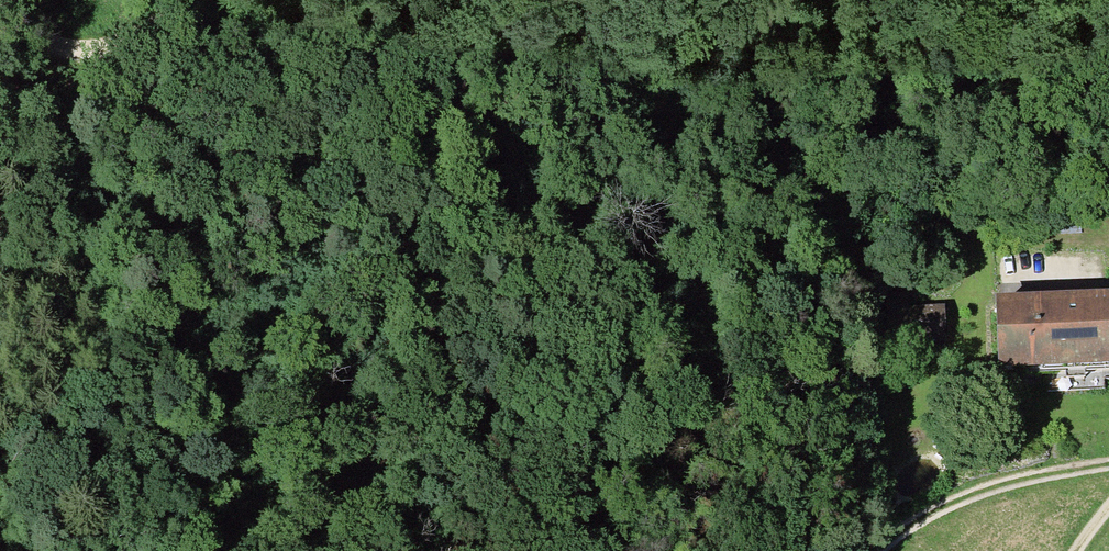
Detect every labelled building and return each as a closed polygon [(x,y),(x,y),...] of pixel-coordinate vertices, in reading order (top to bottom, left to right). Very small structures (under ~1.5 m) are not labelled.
[(998,366),(1108,361),(1108,288),(995,293),(998,366)] [(945,305),(885,305),(885,340),(945,341),(945,305)]
